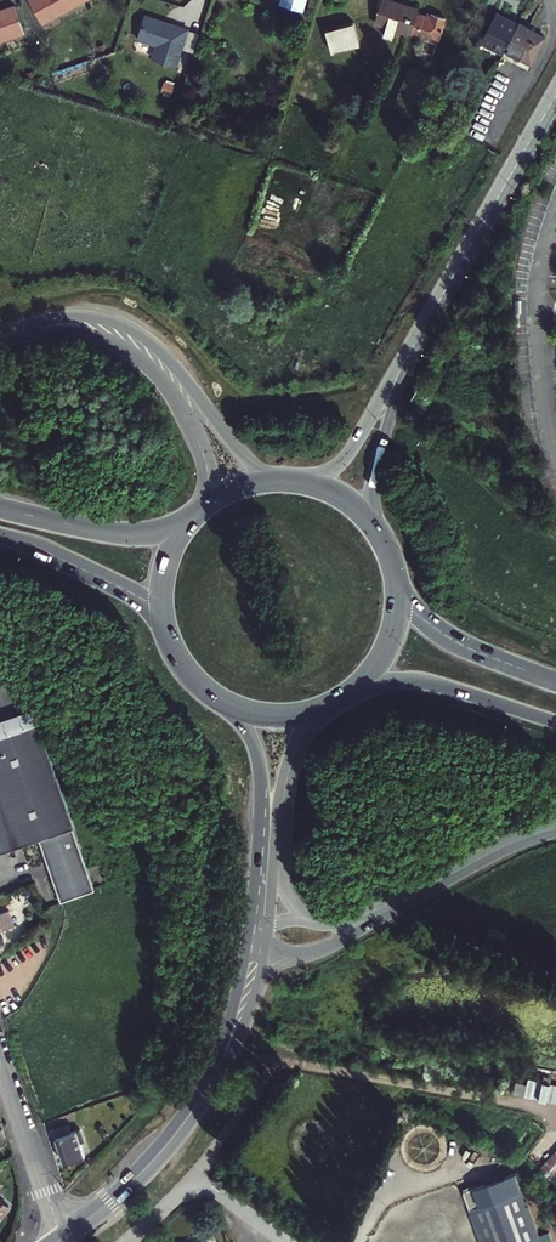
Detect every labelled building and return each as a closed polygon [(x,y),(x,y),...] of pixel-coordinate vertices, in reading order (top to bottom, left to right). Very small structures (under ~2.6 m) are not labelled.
[(42,23),(83,0),(29,0),(42,23)] [(279,3),(303,10),(306,0),(280,0),(279,3)] [(421,38),(417,49),(433,54),(444,18),(432,14),(431,17),(416,13),(417,9),(387,0),(381,0),(374,23),(387,27),(384,36),(393,38),(395,30),(421,38)] [(24,32),(15,6),(0,11),(0,40),(24,32)] [(495,13),(489,26),(493,28),(499,15),(495,13)] [(493,28),(489,26),(477,47),(500,60),(501,57),(518,25),(499,15),(493,28)] [(164,23),(144,17),(137,38),(157,45),(152,59),(175,66),(187,29),(169,23),(168,28),(163,26),(164,23)] [(356,19),(327,27),(333,51),(363,43),(356,19)] [(518,25),(501,57),(527,71),(545,37),(519,23),(518,25)] [(60,831),(72,820),(38,721),(0,735),(0,852),(60,831)] [(7,906),(11,905),(7,895),(0,897),(0,909),(7,906)] [(6,941),(2,929),(14,925),(9,910),(0,913),(0,946),(6,941)] [(555,1101),(555,1083),(531,1076),(526,1094),(555,1101)] [(68,1123),(54,1129),(65,1162),(84,1156),(79,1138),(82,1137),(79,1128),(71,1132),(68,1123)] [(522,1173),(474,1191),(494,1241),(550,1241),(522,1173)] [(8,1205),(0,1198),(0,1215),(8,1205)]
